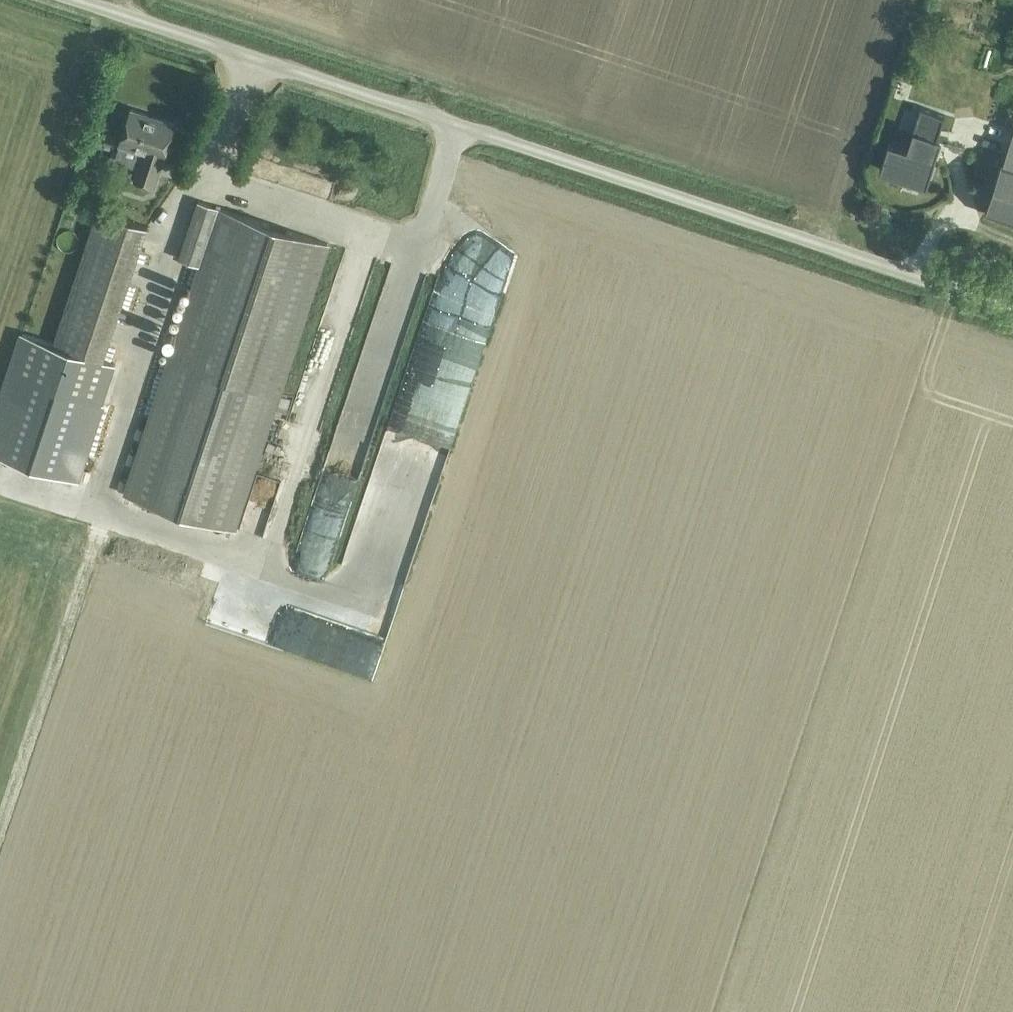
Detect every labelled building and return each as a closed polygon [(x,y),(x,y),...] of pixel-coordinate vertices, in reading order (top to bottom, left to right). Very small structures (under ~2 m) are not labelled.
[(880,168),(927,184),(938,151),(937,151),(939,142),(936,141),(944,115),(921,107),(911,134),(914,135),(909,149),(888,142),(880,168)] [(135,180),(153,186),(163,157),(174,123),(131,109),(120,143),(144,151),(135,180)] [(988,134),(989,115),(958,114),(956,132),(988,134)] [(985,213),(1012,222),(1012,131),(1005,156),(1004,156),(985,213)] [(179,259),(201,266),(126,494),(233,530),(327,243),(198,200),(179,259)] [(98,209),(53,344),(20,333),(0,394),(0,454),(76,479),(114,364),(103,360),(147,226),(98,209)]
